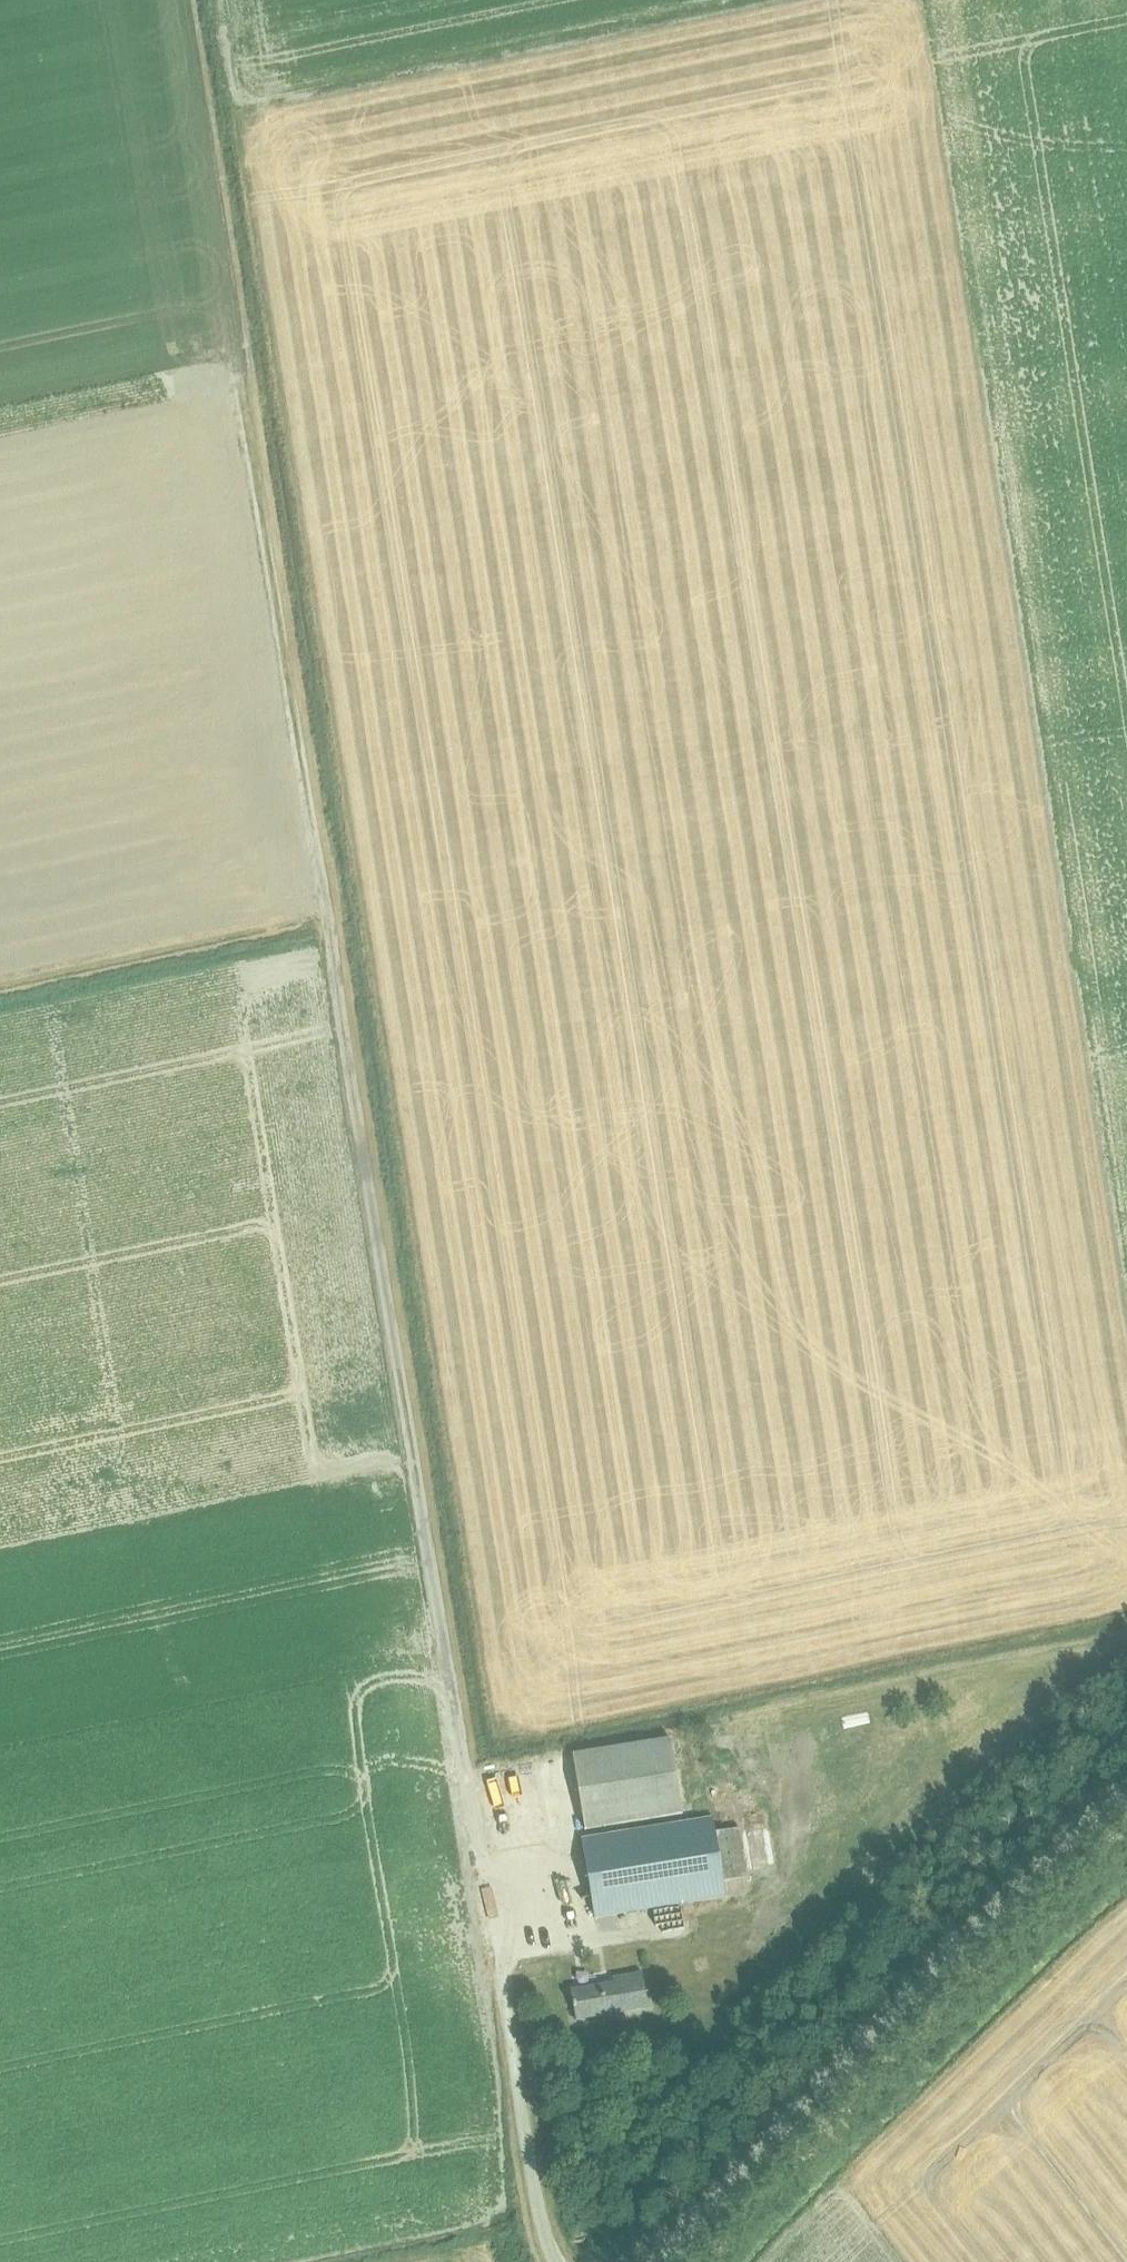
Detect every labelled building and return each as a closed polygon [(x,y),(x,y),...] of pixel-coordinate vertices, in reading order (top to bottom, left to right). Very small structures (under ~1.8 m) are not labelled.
[(682,1812),(669,1738),(573,1754),(586,1828),(682,1812)] [(717,1832),(714,1815),(582,1837),(596,1919),(728,1896),(725,1878),(747,1874),(739,1828),(717,1832)] [(576,2020),(648,2008),(643,1974),(615,1978),(616,1983),(572,1990),(576,2020)] [(578,2186),(575,2174),(565,2176),(569,2188),(578,2186)]
